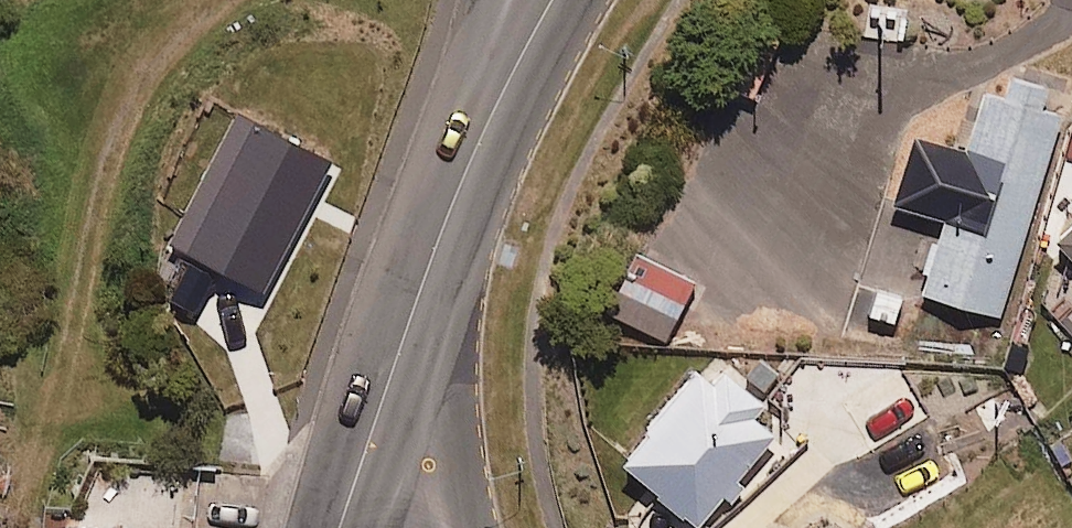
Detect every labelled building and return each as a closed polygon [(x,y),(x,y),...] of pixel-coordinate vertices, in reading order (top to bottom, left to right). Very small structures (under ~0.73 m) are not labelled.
[(1063,99),(987,76),(967,140),(914,124),(893,193),(945,209),(922,285),(1000,309),(1063,99)] [(1071,245),(1071,161),(1049,220),(1071,245)] [(695,275),(636,246),(607,303),(665,333),(695,275)] [(765,390),(711,345),(622,451),(700,516),(777,424),(753,405),(765,390)] [(833,510),(821,527),(862,527),(833,510)] [(133,517),(71,513),(70,527),(133,527),(133,517)] [(780,527),(804,527),(787,518),(780,527)]
